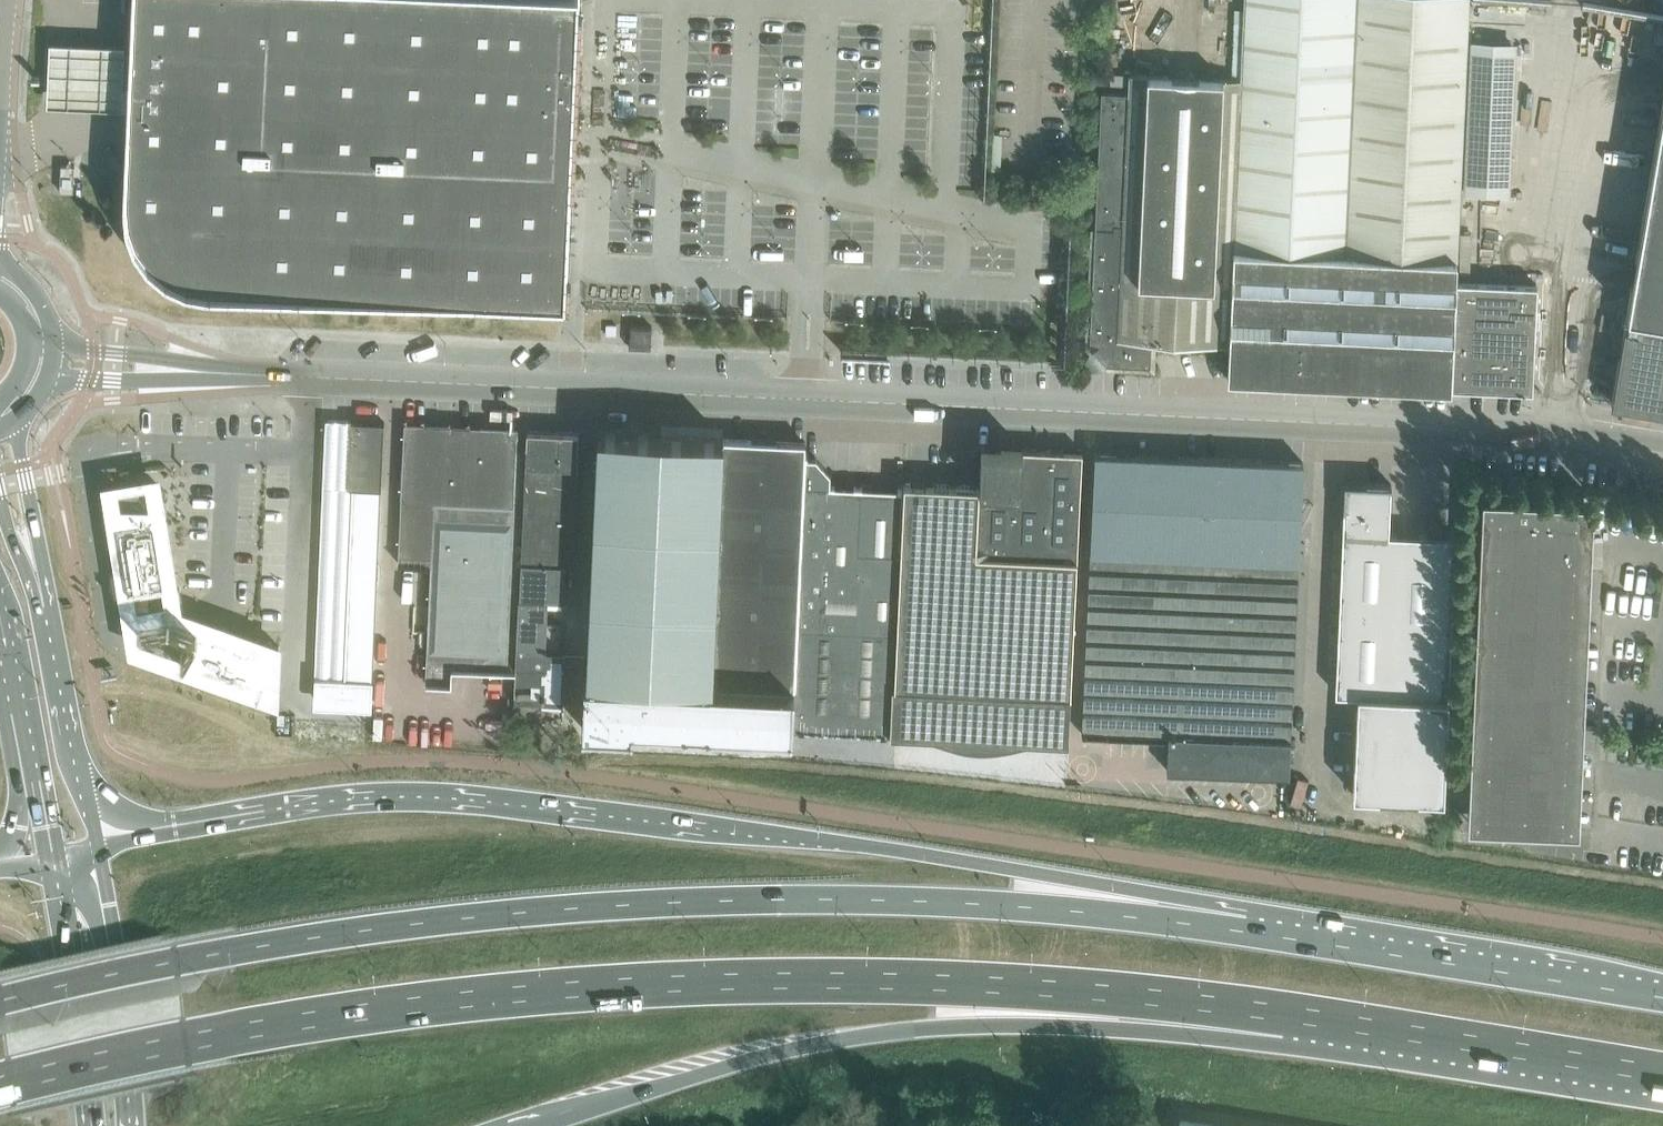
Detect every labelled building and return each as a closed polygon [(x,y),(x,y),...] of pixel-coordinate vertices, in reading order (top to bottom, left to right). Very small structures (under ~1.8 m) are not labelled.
[(125,150),(122,222),(124,226),(131,245),(147,264),(165,279),(185,291),(214,296),(523,306),(566,308),(570,287),(566,287),(566,280),(570,197),(571,195),(574,108),(577,108),(582,16),(578,16),(578,0),(131,0),(125,150)] [(1227,379),(1452,389),(1452,387),(1468,0),(1244,0),(1241,79),(1129,74),(1128,94),(1102,93),(1096,228),(1095,228),(1090,345),(1090,346),(1107,365),(1108,365),(1151,367),(1152,341),(1229,345),(1227,379)] [(124,45),(50,41),(47,107),(121,110),(124,45)] [(1612,402),(1613,402),(1613,401),(1662,410),(1662,97),(1612,402)] [(74,165),(61,165),(60,191),(73,192),(74,165)] [(1458,282),(1452,387),(1532,390),(1537,285),(1458,282)] [(630,325),(629,347),(651,348),(652,326),(630,325)] [(327,420),(324,486),(326,487),(381,489),(384,422),(327,420)] [(516,669),(507,668),(518,432),(485,431),(476,430),(446,429),(436,429),(404,427),(398,563),(431,565),(426,681),(451,682),(452,666),(473,667),(473,668),(516,670),(516,669)] [(579,433),(527,431),(516,665),(516,681),(542,682),(542,699),(563,700),(565,656),(560,656),(561,620),(548,620),(548,601),(565,602),(566,567),(573,567),(579,433)] [(634,446),(607,445),(607,468),(609,468),(605,564),(598,708),(710,714),(711,685),(783,689),(793,689),(805,459),(806,454),(805,454),(805,442),(723,438),(723,451),(634,446)] [(1082,452),(981,448),(980,487),(904,483),(895,685),(891,735),(890,735),(1067,743),(1068,720),(1070,670),(1082,452)] [(1089,552),(1081,731),(1168,735),(1166,770),(1288,775),(1303,462),(1282,461),(1280,461),(1097,453),(1095,452),(1089,552)] [(895,633),(899,554),(902,489),(880,488),(862,487),(829,486),(829,473),(817,459),(805,459),(793,689),(792,731),(891,735),(893,686),(895,633)] [(1391,484),(1344,482),(1343,509),(1335,693),(1357,694),(1353,793),(1443,798),(1455,536),(1388,533),(1390,486),(1391,486),(1391,484)] [(117,585),(120,585),(122,597),(125,619),(180,610),(178,602),(181,601),(179,588),(176,589),(164,512),(166,511),(167,511),(165,498),(164,498),(162,499),(160,487),(103,485),(117,571),(115,571),(117,585)] [(381,489),(326,487),(325,504),(316,700),(357,702),(368,703),(368,708),(371,708),(381,489)] [(1482,497),(1467,823),(1578,828),(1593,502),(1593,499),(1590,499),(1588,499),(1570,498),(1511,496),(1493,495),(1484,494),(1482,494),(1482,497)] [(260,696),(278,646),(204,620),(177,667),(228,685),(227,687),(240,692),(241,689),(260,696)]
